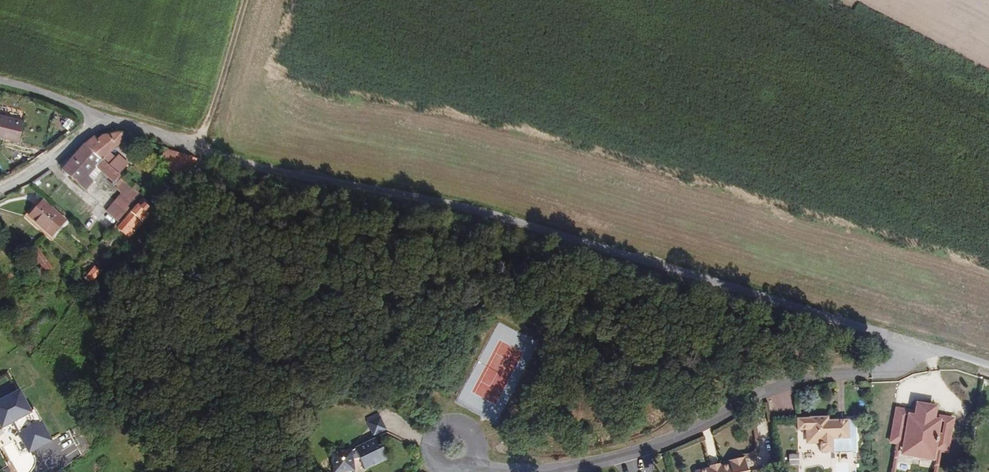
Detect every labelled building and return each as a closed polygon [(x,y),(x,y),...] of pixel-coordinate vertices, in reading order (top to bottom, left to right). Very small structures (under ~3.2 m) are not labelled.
[(20,124),(0,119),(0,140),(15,144),(20,124)] [(118,131),(99,133),(85,145),(126,181),(128,178),(125,174),(131,166),(122,157),(119,160),(110,152),(127,133),(118,131)] [(126,181),(85,145),(63,167),(85,188),(94,179),(90,174),(97,166),(102,170),(114,181),(112,183),(114,185),(116,183),(123,191),(134,201),(140,194),(126,181)] [(180,149),(169,146),(160,155),(168,162),(180,149)] [(90,174),(94,179),(102,170),(97,166),(90,174)] [(114,202),(125,211),(131,204),(120,194),(114,202)] [(130,239),(153,210),(146,204),(148,202),(145,199),(119,229),(130,239)] [(43,201),(30,216),(52,236),(65,222),(43,201)] [(103,214),(114,223),(125,211),(114,202),(103,214)] [(52,236),(30,216),(29,217),(51,238),(52,236)] [(30,252),(44,274),(51,269),(37,247),(30,252)] [(100,271),(95,266),(84,278),(89,283),(100,271)] [(0,391),(0,426),(28,413),(14,384),(0,391)] [(903,423),(899,445),(904,445),(910,414),(910,410),(896,407),(894,421),(903,423)] [(936,459),(937,451),(943,420),(934,419),(935,414),(919,412),(918,415),(910,414),(904,445),(902,454),(936,459)] [(943,420),(937,451),(942,452),(946,431),(955,432),(958,419),(944,416),(943,420)] [(899,445),(903,423),(894,421),(890,443),(899,445)] [(38,422),(16,433),(27,453),(48,442),(38,422)] [(378,446),(390,440),(383,427),(372,431),(378,446)] [(842,449),(839,431),(814,433),(814,430),(789,433),(790,445),(798,444),(798,451),(806,456),(812,456),(814,464),(826,463),(824,450),(842,449)] [(955,432),(946,431),(942,452),(951,454),(955,432)] [(393,469),(387,456),(382,457),(379,451),(370,455),(358,461),(335,464),(337,471),(357,471),(364,470),(365,471),(386,471),(393,469)] [(798,464),(798,453),(790,454),(790,464),(798,464)] [(936,459),(902,454),(901,462),(934,468),(936,459)]
